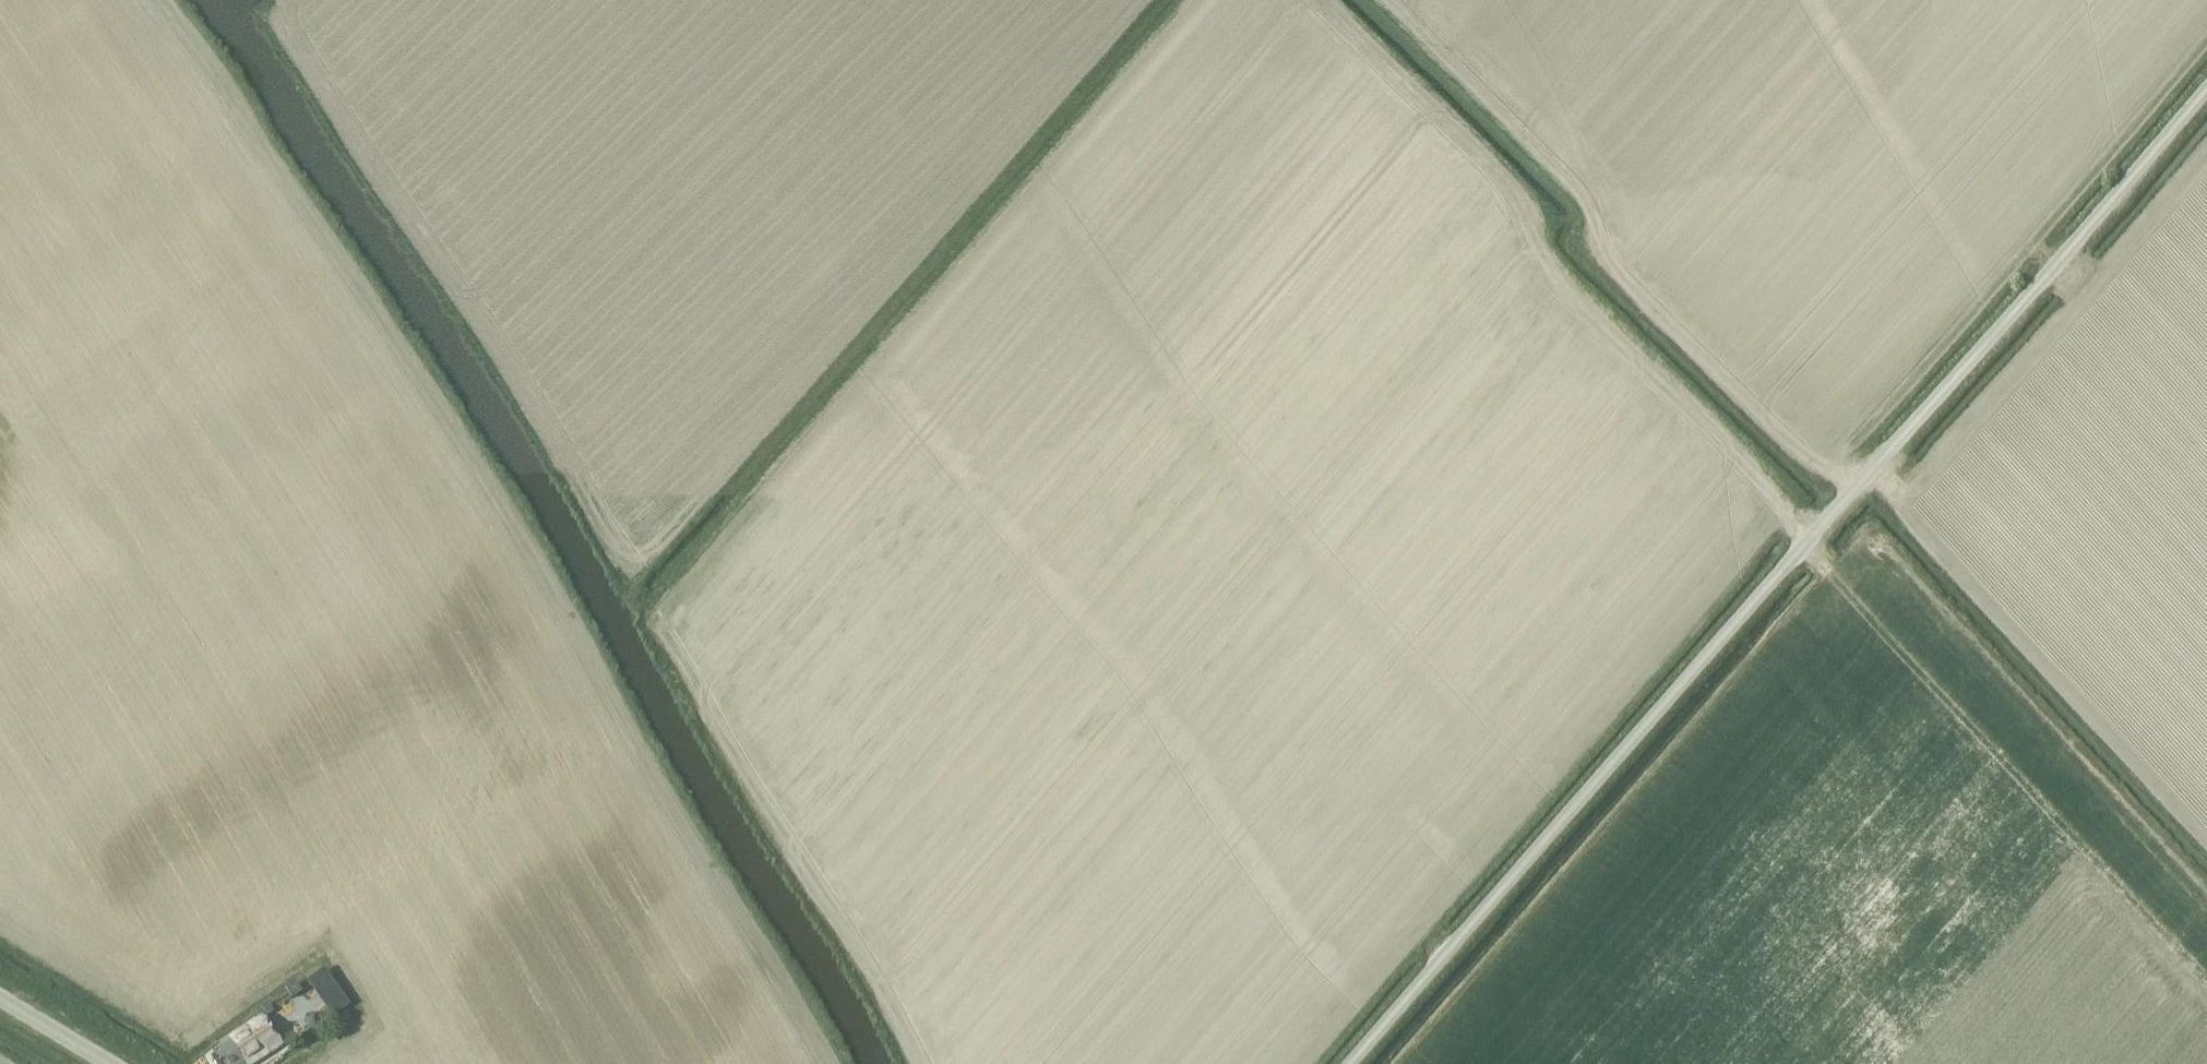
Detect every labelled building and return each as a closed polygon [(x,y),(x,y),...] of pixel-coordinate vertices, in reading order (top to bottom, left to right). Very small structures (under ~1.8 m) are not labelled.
[(300,995),(295,986),(286,992),(292,1000),(300,995)] [(328,1002),(336,1014),(348,1006),(340,994),(328,1002)] [(314,1009),(306,1009),(303,1016),(306,1022),(314,1023),(318,1016),(314,1009)] [(216,1052),(219,1057),(212,1061),(214,1063),(253,1063),(281,1045),(264,1020),(216,1052)]
